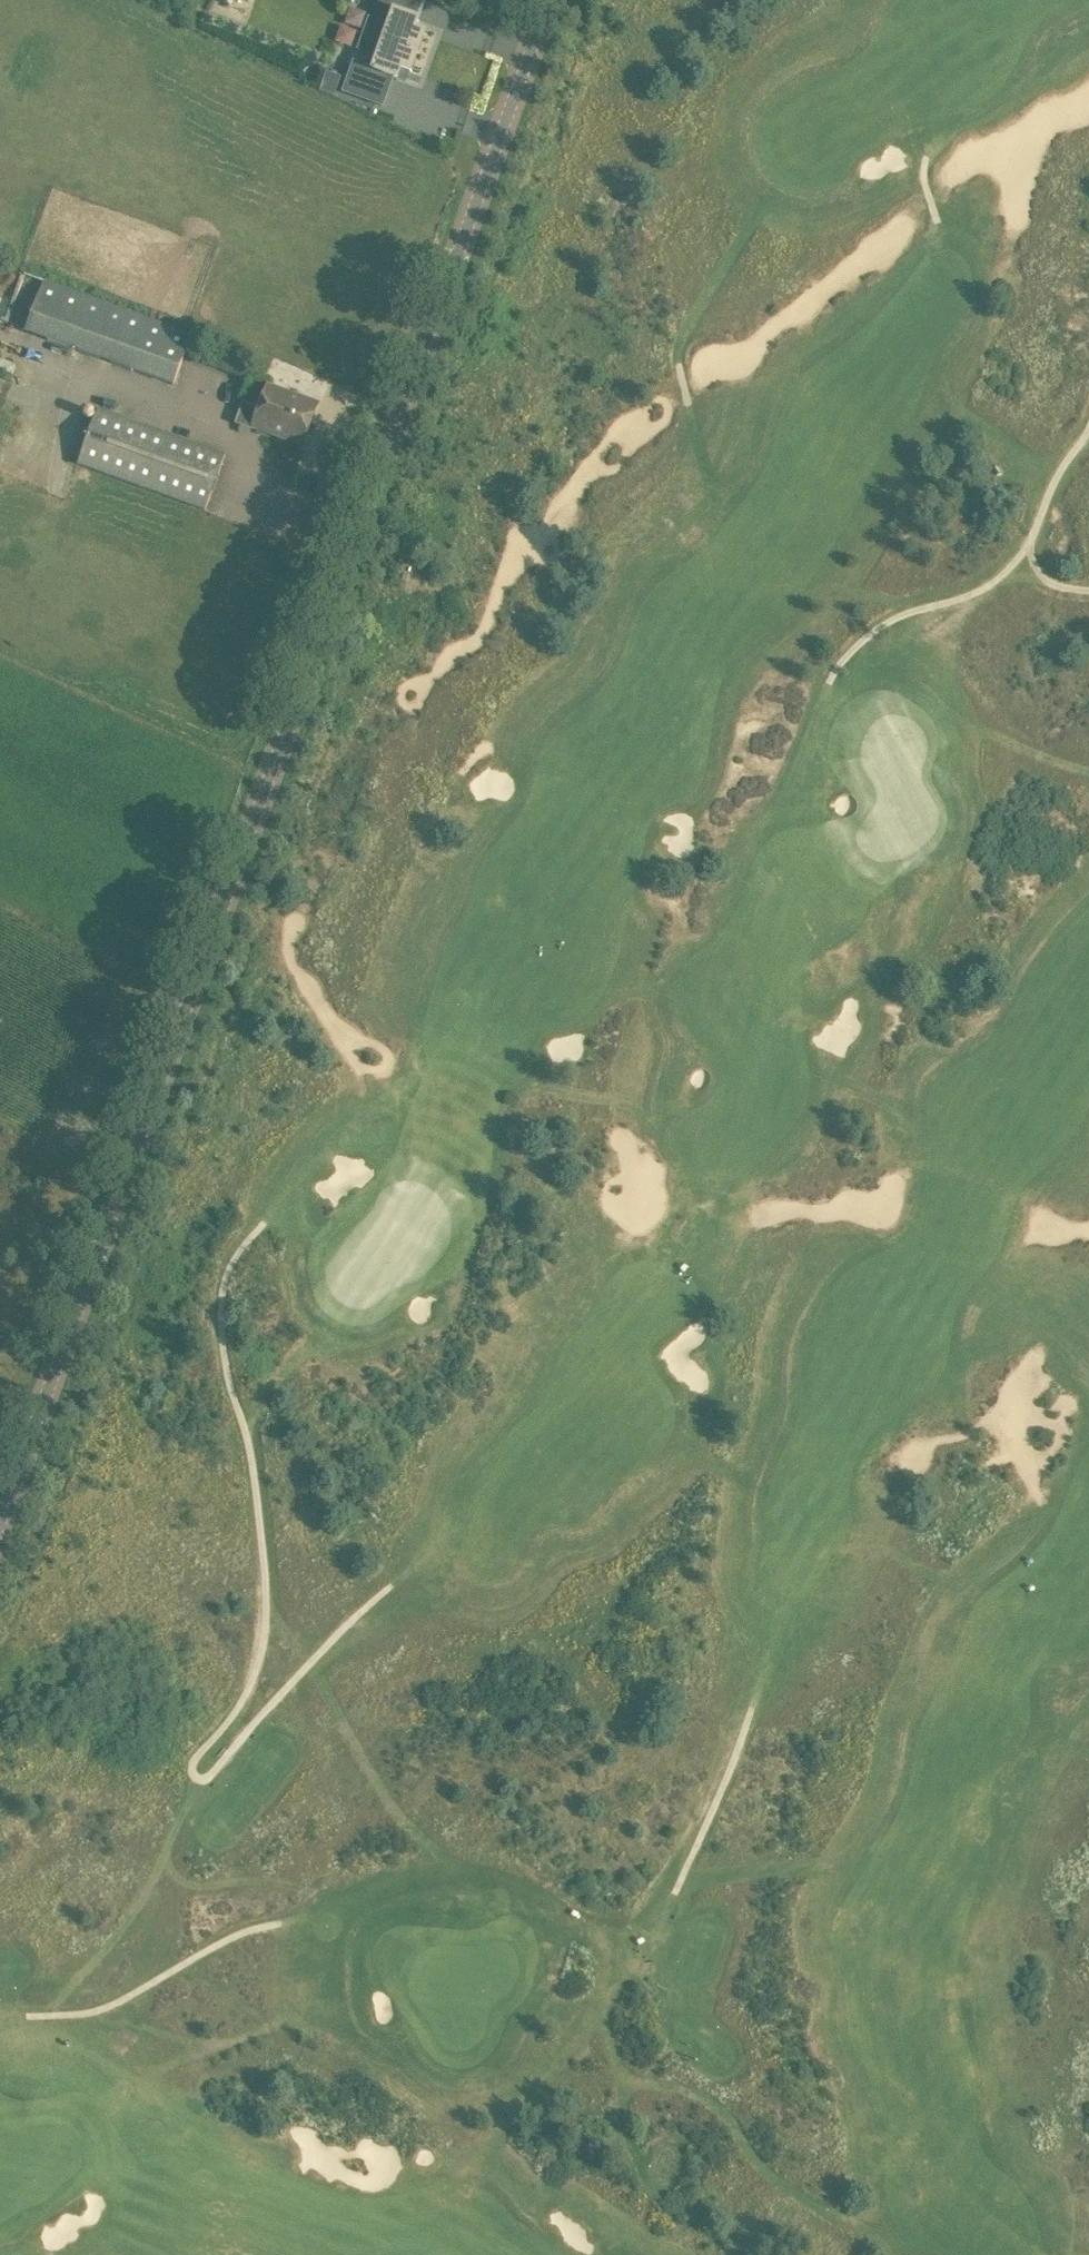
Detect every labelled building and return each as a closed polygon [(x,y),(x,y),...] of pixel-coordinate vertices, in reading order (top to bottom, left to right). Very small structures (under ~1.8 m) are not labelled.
[(339,91),(381,106),(392,77),(397,78),(406,82),(410,72),(411,72),(424,34),(415,30),(418,20),(425,0),(380,0),(378,6),(394,12),(389,26),(373,20),(369,19),(358,50),(378,57),(375,66),(351,58),(339,91)] [(342,73),(327,67),(320,87),(335,92),(342,73)] [(45,282),(27,332),(173,385),(192,335),(45,282)] [(253,429),(254,428),(302,446),(318,404),(268,386),(259,410),(243,404),(236,423),(253,429)] [(78,464),(205,510),(224,456),(98,410),(78,464)]
